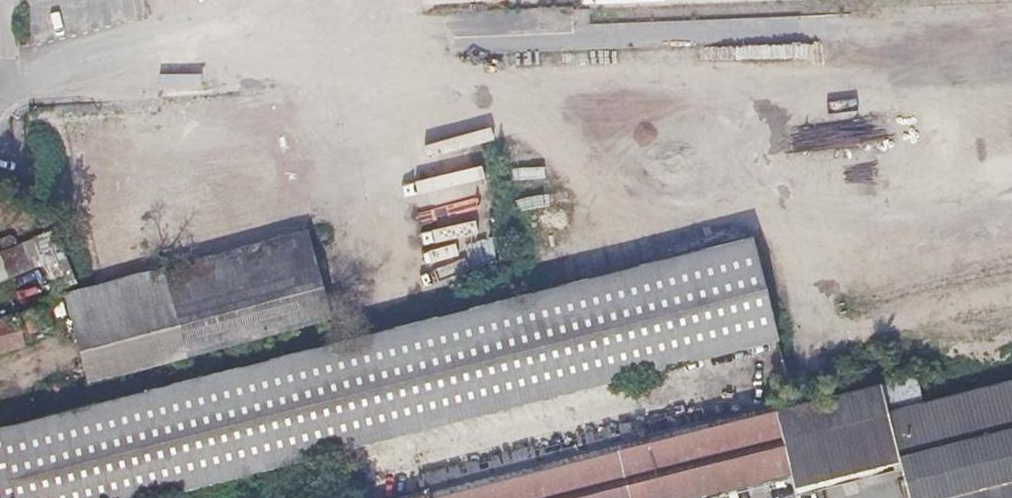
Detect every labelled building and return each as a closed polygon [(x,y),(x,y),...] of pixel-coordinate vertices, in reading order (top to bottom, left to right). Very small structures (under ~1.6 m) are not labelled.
[(817,107),(817,126),(817,144),(988,142),(989,104),(817,107)] [(43,156),(88,154),(132,152),(134,171),(143,171),(143,151),(144,151),(144,130),(160,129),(159,108),(41,113),(41,115),(21,116),(22,153),(43,153),(43,156)] [(314,184),(313,178),(311,173),(293,177),(295,189),(314,184)] [(327,318),(316,274),(305,230),(62,292),(84,382),(327,318)] [(18,241),(16,238),(15,234),(0,240),(3,247),(18,241)] [(44,262),(34,236),(0,250),(0,278),(44,262)] [(17,497),(151,497),(318,457),(780,341),(756,241),(122,398),(0,429),(0,432),(17,497)] [(45,323),(48,322),(45,308),(38,310),(37,306),(0,316),(0,347),(20,342),(18,333),(42,326),(41,324),(45,323)] [(885,415),(898,466),(906,497),(1011,497),(1011,382),(885,415)] [(418,478),(422,493),(525,468),(676,429),(771,405),(774,404),(770,389),(418,478)] [(793,492),(898,466),(885,415),(878,389),(773,415),(789,476),(793,492)] [(403,497),(702,497),(789,476),(773,415),(771,405),(676,429),(525,468),(422,493),(403,497)] [(0,432),(0,489),(2,497),(17,497),(0,432)]
